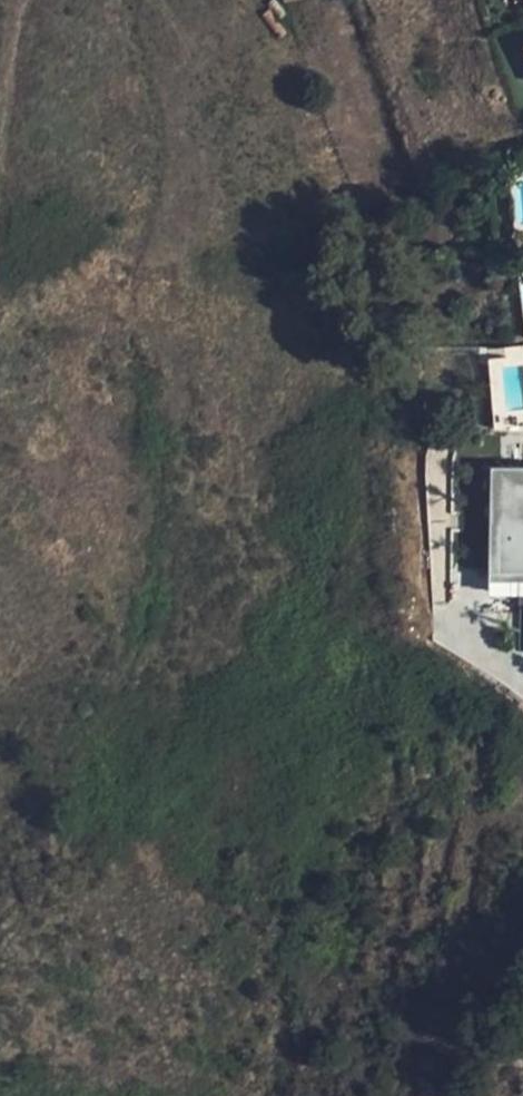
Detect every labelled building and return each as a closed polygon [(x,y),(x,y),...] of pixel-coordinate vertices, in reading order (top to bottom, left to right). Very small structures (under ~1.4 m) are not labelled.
[(493,464),(494,581),(522,581),(522,463),(493,464)]
